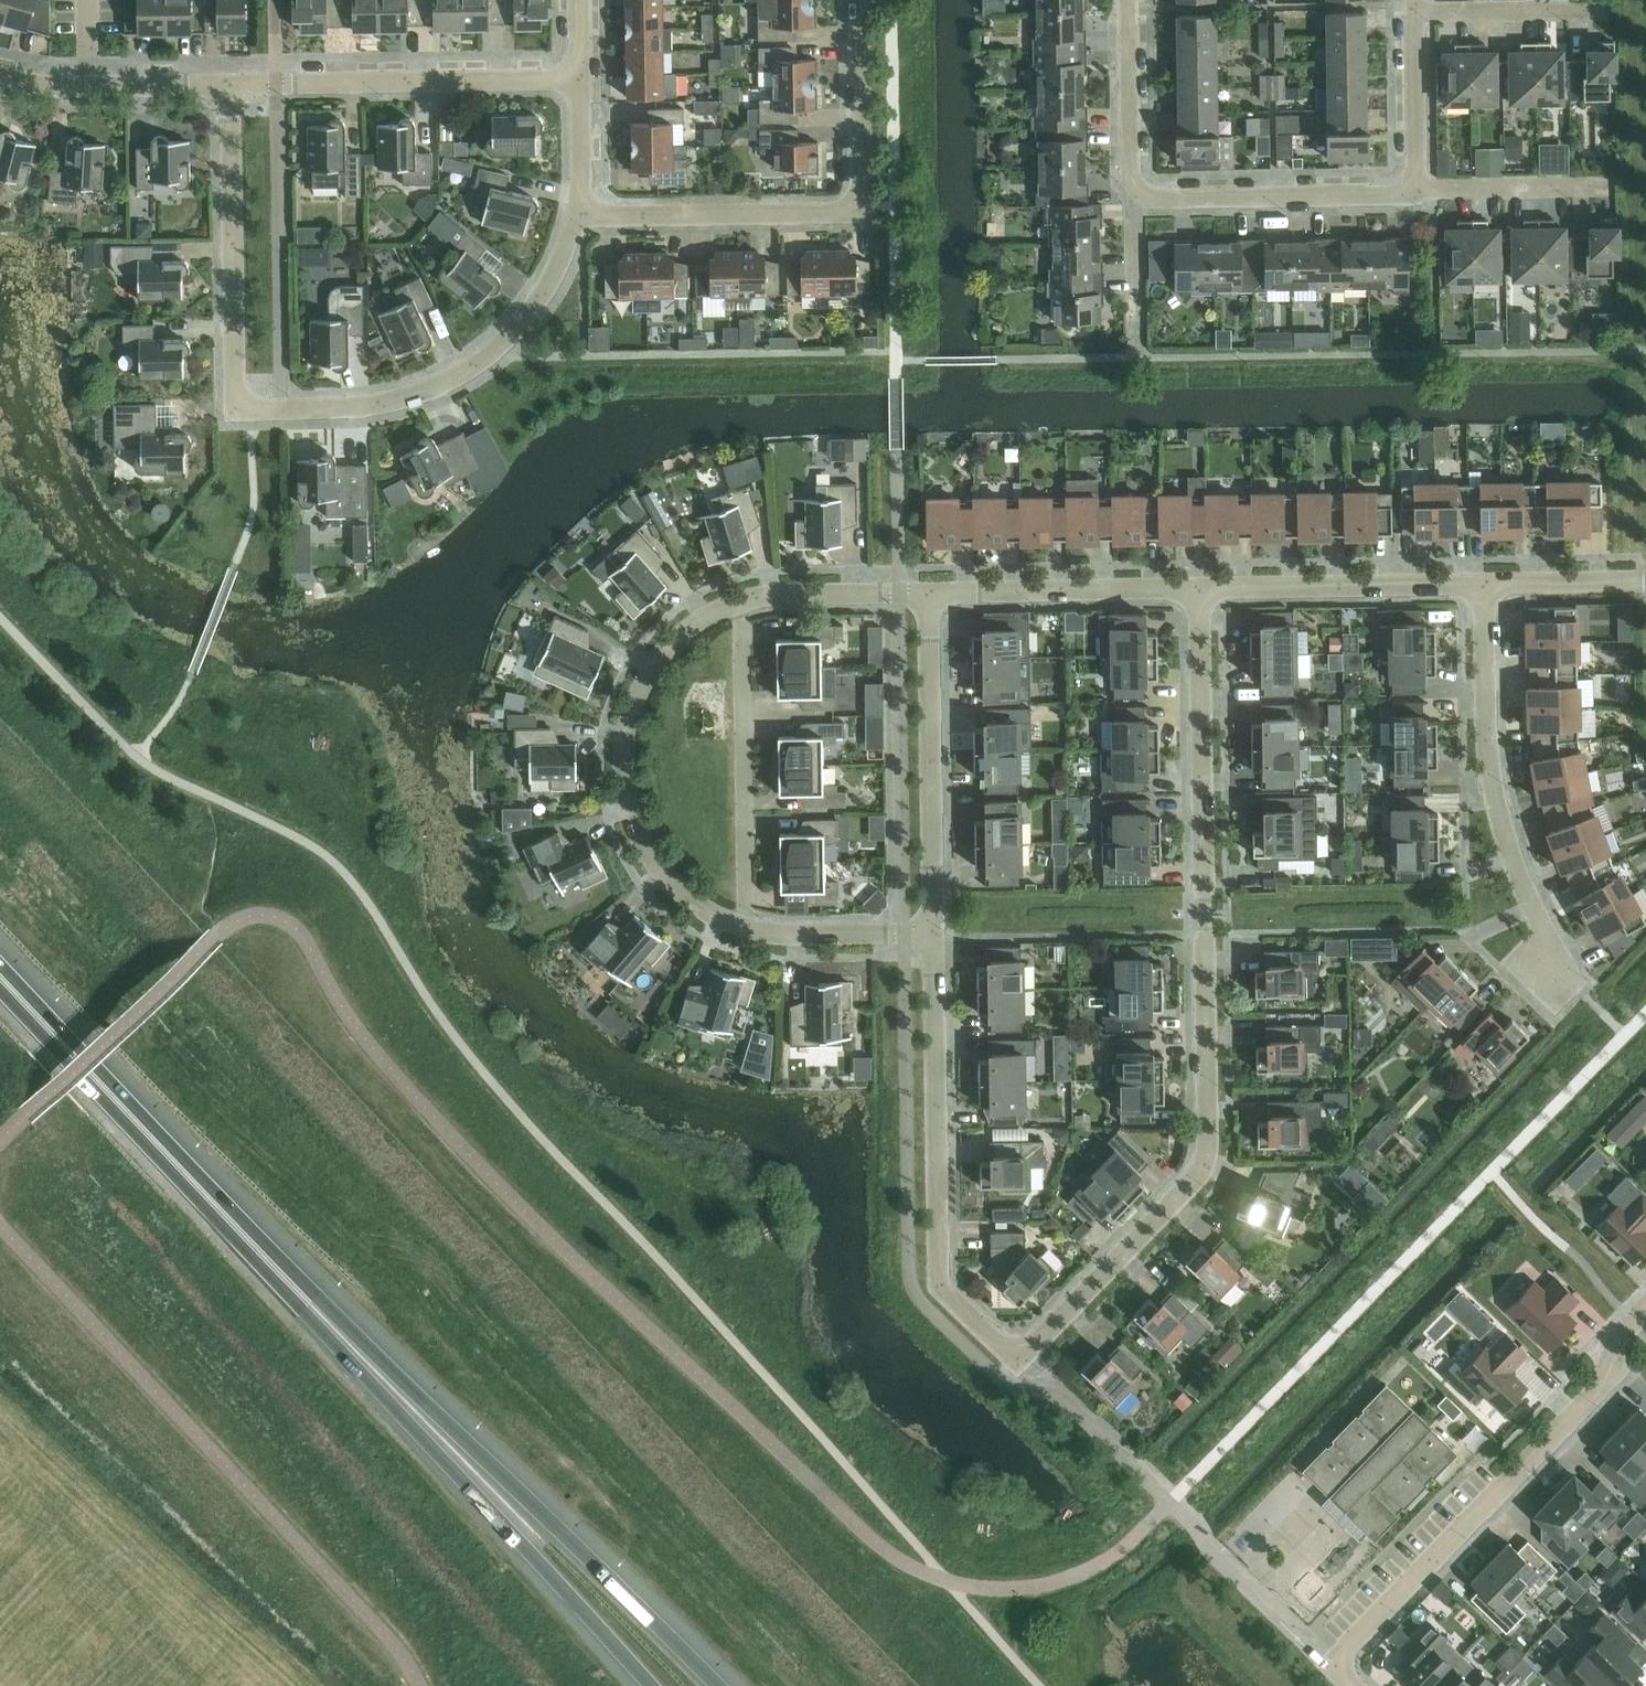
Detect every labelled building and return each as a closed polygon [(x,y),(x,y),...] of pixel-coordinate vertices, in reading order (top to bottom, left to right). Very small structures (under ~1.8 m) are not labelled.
[(2,22),(8,0),(0,0),(0,21),(2,22)] [(2,22),(50,35),(50,0),(8,0),(2,22)] [(124,34),(165,33),(165,0),(125,0),(125,32),(124,32),(124,34)] [(165,33),(205,32),(205,0),(165,0),(165,33)] [(245,0),(205,0),(205,32),(246,32),(246,30),(245,30),(245,0)] [(340,0),(294,0),(294,27),(300,27),(300,31),(327,31),(327,27),(340,27),(340,0)] [(380,0),(340,0),(340,27),(353,26),(353,30),(381,30),(380,0)] [(381,30),(408,30),(408,26),(421,25),(420,0),(380,0),(381,30)] [(421,25),(434,25),(434,29),(461,29),(461,0),(420,0),(421,25)] [(501,0),(461,0),(461,29),(489,28),(489,24),(502,24),(501,0)] [(547,0),(501,0),(502,24),(515,24),(515,28),(542,27),(542,23),(548,23),(547,0)] [(1037,11),(1037,13),(1081,13),(1081,0),(1037,0),(1037,11)] [(812,1),(758,2),(758,40),(789,39),(788,27),(816,26),(816,7),(812,7),(812,1)] [(662,28),(662,6),(626,6),(627,29),(662,28)] [(1037,13),(1037,11),(1028,11),(1028,16),(1037,16),(1037,38),(1033,38),(1034,52),(1086,51),(1086,37),(1082,37),(1081,13),(1037,13)] [(1327,37),(1364,37),(1363,13),(1327,13),(1327,37)] [(713,28),(713,14),(701,14),(701,28),(713,28)] [(1178,40),(1215,39),(1214,15),(1178,16),(1178,40)] [(1259,38),(1268,38),(1267,22),(1259,22),(1259,38)] [(1274,38),(1283,38),(1283,22),(1274,22),(1274,38)] [(671,28),(662,28),(627,29),(627,51),(672,51),(671,28)] [(713,28),(701,28),(702,42),(713,41),(713,28)] [(1364,60),(1364,37),(1327,37),(1328,61),(1364,60)] [(1268,56),(1268,38),(1259,38),(1259,56),(1268,56)] [(1283,38),(1274,38),(1275,56),(1283,56),(1283,38)] [(1215,39),(1178,40),(1179,63),(1215,63),(1215,39)] [(1588,60),(1569,60),(1569,94),(1583,94),(1583,99),(1610,99),(1609,77),(1615,77),(1614,41),(1598,42),(1598,51),(1588,51),(1588,60)] [(1569,94),(1569,60),(1561,60),(1561,51),(1551,52),(1551,42),(1535,43),(1536,102),(1569,102),(1569,94)] [(1485,43),(1469,44),(1470,103),(1496,103),(1496,95),(1503,95),(1503,61),(1495,61),(1495,52),(1485,53),(1485,43)] [(1510,61),(1503,61),(1503,95),(1510,95),(1510,103),(1536,102),(1535,43),(1520,43),(1520,52),(1510,52),(1510,61)] [(1470,103),(1469,44),(1454,44),(1454,53),(1444,53),(1444,62),(1436,62),(1436,96),(1444,96),(1444,104),(1470,103)] [(773,85),(813,84),(813,79),(817,78),(817,59),(789,60),(789,47),(758,47),(759,85),(773,85)] [(672,51),(627,51),(627,74),(663,73),(663,51),(672,51)] [(1086,51),(1034,52),(1034,66),(1038,66),(1038,88),(1038,90),(1083,90),(1082,65),(1086,65),(1086,51)] [(710,73),(720,73),(720,59),(710,59),(710,73)] [(1364,60),(1328,61),(1328,85),(1364,84),(1364,60)] [(1215,63),(1179,63),(1179,87),(1215,86),(1215,63)] [(663,74),(663,73),(627,74),(628,97),(677,97),(676,74),(663,74)] [(720,73),(710,73),(710,87),(720,87),(720,73)] [(1272,87),(1272,75),(1260,75),(1260,87),(1272,87)] [(1272,87),(1284,87),(1284,75),(1272,75),(1272,87)] [(813,84),(773,85),(774,99),(759,99),(759,122),(790,122),(790,109),(818,109),(817,90),(813,90),(813,84)] [(1364,84),(1328,85),(1329,108),(1365,108),(1364,84)] [(1216,110),(1215,86),(1179,87),(1179,111),(1216,110)] [(1272,87),(1260,87),(1260,99),(1272,99),(1272,87)] [(1284,87),(1272,87),(1272,99),(1284,99),(1284,87)] [(1038,90),(1038,88),(1029,88),(1029,93),(1038,92),(1039,115),(1031,115),(1031,129),(1087,128),(1087,114),(1083,114),(1083,90),(1038,90)] [(694,101),(694,114),(720,114),(720,101),(694,101)] [(632,147),(672,146),(672,123),(684,123),(684,108),(656,109),(656,123),(628,123),(628,141),(632,141),(632,147)] [(1365,108),(1329,108),(1329,132),(1327,132),(1327,134),(1365,133),(1365,108)] [(1216,134),(1216,110),(1179,111),(1180,136),(1218,135),(1218,134),(1216,134)] [(438,113),(440,133),(450,132),(448,112),(438,113)] [(1258,133),(1257,113),(1244,114),(1244,134),(1258,133)] [(484,147),(486,147),(487,151),(490,154),(494,155),(519,154),(519,153),(525,153),(525,157),(537,157),(536,133),(541,130),(543,125),(544,125),(544,124),(543,124),(542,120),(538,117),(534,116),(493,116),(493,115),(492,115),(492,137),(488,140),(486,145),(484,145),(484,147)] [(1276,132),(1285,132),(1285,115),(1276,115),(1276,132)] [(406,116),(406,118),(401,120),(398,124),(374,125),(374,136),(378,136),(379,169),(402,169),(403,185),(432,184),(432,153),(416,153),(415,126),(414,122),(411,119),(407,118),(407,116),(406,116)] [(361,196),(361,185),(361,154),(346,154),(345,127),(344,123),(341,120),(337,119),(337,117),(336,117),(336,119),(331,121),(328,125),(304,126),(304,137),(308,137),(309,170),(312,170),(312,188),(339,187),(339,181),(345,181),(345,196),(361,196)] [(1260,135),(1269,135),(1269,118),(1260,118),(1260,135)] [(1087,128),(1031,129),(1035,129),(1035,142),(1039,142),(1039,165),(1039,167),(1084,166),(1083,142),(1087,142),(1087,128)] [(9,179),(11,184),(15,188),(15,189),(16,189),(17,188),(21,188),(25,185),(27,182),(31,165),(30,165),(33,156),(37,157),(40,145),(16,139),(15,134),(10,131),(11,129),(9,129),(6,143),(0,142),(0,177),(9,179)] [(760,153),(774,153),(775,168),(798,168),(799,170),(798,170),(798,172),(819,172),(818,142),(790,142),(790,130),(760,130),(760,153)] [(159,133),(159,148),(136,148),(137,189),(153,188),(153,182),(173,181),(176,186),(181,188),(181,189),(182,189),(182,188),(186,187),(189,184),(190,179),(190,162),(189,162),(189,152),(193,152),(193,141),(168,141),(166,137),(161,135),(160,133),(159,133)] [(1365,133),(1327,134),(1327,158),(1370,158),(1369,143),(1365,143),(1365,133)] [(76,134),(76,136),(71,137),(68,140),(67,144),(65,171),(50,170),(48,201),(77,203),(78,187),(93,188),(92,189),(94,189),(94,188),(103,189),(104,163),(103,163),(104,156),(108,156),(109,145),(84,143),(82,138),(77,136),(77,135),(76,134)] [(1277,159),(1292,159),(1292,134),(1276,134),(1277,159)] [(1218,135),(1180,136),(1180,146),(1176,146),(1176,161),(1219,160),(1218,135)] [(1269,135),(1260,135),(1261,155),(1270,155),(1269,135)] [(454,141),(439,141),(439,154),(454,158),(454,141)] [(672,146),(632,147),(632,152),(628,152),(629,170),(657,169),(657,183),(687,183),(687,159),(673,159),(672,146)] [(1565,170),(1565,158),(1541,158),(1542,171),(1565,170)] [(1039,167),(1039,165),(1030,165),(1030,169),(1040,169),(1040,191),(1036,191),(1036,206),(1045,206),(1045,205),(1088,205),(1088,204),(1088,191),(1084,191),(1084,166),(1039,167)] [(539,207),(538,207),(538,203),(536,199),(532,197),(505,190),(509,176),(479,168),(472,196),(487,199),(482,223),(514,231),(512,235),(524,238),(529,214),(534,212),(538,208),(539,208),(539,207)] [(1102,204),(1088,204),(1088,205),(1045,205),(1045,206),(1046,219),(1053,219),(1054,241),(1054,243),(1098,243),(1098,218),(1102,218),(1102,204)] [(435,238),(437,235),(442,239),(455,223),(441,213),(426,231),(435,238)] [(1618,254),(1617,218),(1601,218),(1601,227),(1591,227),(1591,236),(1571,237),(1572,270),(1586,270),(1586,275),(1613,275),(1612,254),(1618,254)] [(1513,238),(1505,238),(1506,271),(1513,271),(1513,279),(1539,279),(1538,219),(1523,219),(1523,229),(1513,229),(1513,238)] [(1572,270),(1571,237),(1564,237),(1564,228),(1554,228),(1553,219),(1538,219),(1539,279),(1565,278),(1565,270),(1572,270)] [(1473,280),(1472,220),(1457,220),(1457,230),(1446,230),(1447,239),(1438,239),(1439,272),(1447,272),(1447,280),(1473,280)] [(1487,220),(1472,220),(1473,280),(1499,279),(1499,271),(1506,271),(1505,238),(1498,238),(1498,229),(1487,229),(1487,220)] [(987,236),(998,236),(999,223),(987,223),(987,236)] [(440,269),(441,270),(439,273),(440,278),(442,281),(461,296),(462,296),(467,300),(464,303),(473,310),(488,292),(494,292),(498,290),(499,291),(500,290),(499,289),(501,285),(500,280),(498,277),(477,260),(486,248),(466,232),(456,244),(464,251),(452,267),(446,266),(442,268),(441,268),(440,269)] [(1392,241),(1368,241),(1368,285),(1366,285),(1366,295),(1371,295),(1371,285),(1393,285),(1393,293),(1408,293),(1407,237),(1392,237),(1392,241)] [(1291,287),(1289,287),(1289,296),(1294,296),(1294,287),(1316,286),(1316,290),(1330,290),(1329,238),(1315,238),(1315,242),(1291,242),(1291,287)] [(1343,238),(1329,238),(1330,290),(1344,290),(1344,286),(1366,285),(1368,285),(1368,241),(1343,242),(1343,238)] [(1239,243),(1214,243),(1215,288),(1213,288),(1213,297),(1217,297),(1217,288),(1239,287),(1239,291),(1253,291),(1252,239),(1239,239),(1239,243)] [(1291,287),(1291,242),(1266,243),(1266,239),(1252,239),(1253,291),(1267,291),(1267,287),(1289,287),(1291,287)] [(1215,288),(1214,243),(1190,244),(1190,240),(1175,240),(1176,292),(1190,292),(1190,288),(1213,288),(1215,288)] [(1054,243),(1054,241),(1045,241),(1045,246),(1054,246),(1054,268),(1050,268),(1050,281),(1047,281),(1047,282),(1103,281),(1103,267),(1099,267),(1098,243),(1054,243)] [(331,269),(330,242),(299,244),(300,270),(331,269)] [(1160,243),(1151,243),(1151,253),(1151,284),(1167,284),(1166,273),(1162,269),(1162,253),(1160,253),(1160,243)] [(122,246),(111,246),(111,264),(117,274),(122,274),(138,274),(138,289),(137,289),(137,290),(138,290),(138,299),(165,298),(165,297),(171,297),(171,302),(183,301),(182,277),(189,269),(190,269),(190,268),(189,268),(180,260),(153,260),(153,245),(122,246)] [(829,307),(828,250),(807,250),(807,262),(787,262),(787,294),(801,294),(816,294),(816,307),(829,307)] [(828,250),(829,307),(842,307),(841,294),(856,294),(856,293),(870,293),(870,261),(849,261),(849,250),(828,250)] [(738,308),(737,251),(716,252),(716,264),(696,264),(696,296),(710,295),(710,296),(725,296),(725,308),(738,308)] [(737,251),(738,308),(751,308),(750,295),(765,295),(779,294),(779,263),(758,263),(758,251),(737,251)] [(647,310),(646,253),(625,253),(626,265),(605,265),(605,297),(619,297),(634,297),(634,310),(647,310)] [(667,253),(646,253),(647,310),(660,310),(660,297),(674,296),(688,296),(688,264),(667,264),(667,253)] [(428,349),(428,347),(431,344),(432,340),(431,336),(420,312),(433,305),(420,277),(394,289),(401,304),(380,314),(394,344),(390,345),(395,356),(417,345),(421,348),(426,348),(427,349),(428,349)] [(1103,295),(1103,281),(1047,282),(1047,296),(1055,296),(1055,321),(1099,320),(1099,295),(1103,295)] [(328,298),(328,319),(311,319),(312,352),(307,352),(307,364),(332,364),(334,368),(339,370),(339,371),(341,371),(341,370),(345,369),(348,365),(349,361),(349,334),(364,334),(363,285),(345,285),(338,287),(332,292),(328,298)] [(192,347),(190,347),(189,343),(186,340),(182,339),(154,340),(154,325),(123,325),(123,342),(139,341),(140,368),(138,368),(138,370),(139,370),(140,378),(166,378),(166,377),(173,377),(173,381),(184,381),(184,356),(188,353),(190,348),(192,348),(192,347)] [(590,329),(589,351),(607,351),(607,329),(590,329)] [(1269,346),(1269,333),(1256,333),(1256,347),(1269,346)] [(1294,346),(1307,346),(1307,333),(1294,333),(1294,346)] [(879,346),(878,336),(864,337),(864,347),(879,346)] [(784,348),(784,338),(770,338),(770,348),(784,348)] [(784,348),(798,348),(798,338),(784,338),(784,348)] [(693,349),(693,339),(679,340),(679,350),(693,349)] [(693,349),(707,349),(707,339),(693,339),(693,349)] [(193,441),(192,441),(190,437),(187,434),(183,433),(171,434),(170,426),(157,426),(156,404),(113,405),(114,448),(141,447),(141,455),(138,456),(135,459),(134,462),(133,463),(133,464),(134,464),(136,468),(139,471),(143,472),(167,472),(167,471),(185,470),(185,451),(190,448),(192,443),(193,443),(193,441)] [(111,441),(110,414),(98,415),(99,441),(111,441)] [(402,469),(406,467),(410,475),(409,475),(417,491),(420,494),(424,496),(429,495),(429,496),(430,495),(430,494),(433,490),(434,485),(443,480),(446,486),(481,468),(463,432),(430,449),(423,436),(422,436),(422,438),(419,442),(418,447),(397,458),(402,469)] [(840,438),(840,460),(866,460),(866,438),(840,438)] [(725,473),(743,468),(738,450),(720,455),(725,473)] [(294,471),(299,471),(299,480),(298,480),(298,498),(299,502),(302,505),(306,506),(306,507),(308,507),(308,506),(313,504),(315,499),(326,499),(326,517),(367,516),(366,465),(328,465),(328,451),(326,451),(326,452),(321,454),(319,459),(294,459),(294,471)] [(499,454),(484,461),(496,484),(497,483),(506,469),(507,469),(499,454)] [(1112,498),(1097,498),(1097,479),(1065,479),(1066,498),(1066,540),(1113,539),(1112,498)] [(806,499),(807,520),(796,520),(797,546),(841,546),(840,520),(857,520),(856,483),(816,484),(816,499),(806,499)] [(1567,483),(1534,484),(1535,532),(1547,531),(1547,532),(1568,532),(1567,483)] [(1567,483),(1568,532),(1588,532),(1588,531),(1602,530),(1601,483),(1567,483)] [(1501,484),(1468,485),(1469,533),(1481,532),(1481,533),(1502,533),(1501,484)] [(1535,532),(1534,484),(1501,484),(1502,533),(1522,533),(1522,532),(1535,532)] [(705,515),(711,534),(701,537),(709,563),(751,550),(744,525),(760,520),(749,485),(710,498),(715,512),(705,515)] [(1435,534),(1435,485),(1401,486),(1402,533),(1415,533),(1415,534),(1435,534)] [(1468,485),(1435,485),(1435,534),(1456,534),(1456,533),(1469,533),(1468,485)] [(1391,493),(1344,494),(1344,535),(1392,534),(1391,493)] [(1344,535),(1344,494),(1297,495),(1298,536),(1344,535)] [(1252,537),(1251,495),(1205,496),(1205,537),(1252,537)] [(1297,495),(1251,495),(1252,537),(1298,536),(1297,495)] [(1205,537),(1205,496),(1158,497),(1159,538),(1205,537)] [(1158,497),(1112,498),(1113,539),(1159,538),(1158,497)] [(1066,498),(1019,499),(1020,540),(1066,540),(1066,498)] [(1019,499),(973,500),(973,541),(1020,540),(1019,499)] [(973,541),(973,500),(927,501),(927,542),(973,541)] [(164,503),(161,502),(158,503),(155,505),(153,507),(152,510),(152,512),(152,515),(153,517),(155,519),(157,520),(159,521),(162,521),(165,521),(168,519),(169,517),(170,515),(171,512),(171,510),(170,508),(168,506),(167,504),(164,503)] [(308,559),(308,524),(287,525),(288,559),(308,559)] [(353,561),(368,560),(367,525),(352,525),(353,561)] [(638,529),(607,556),(592,570),(602,581),(610,574),(623,589),(616,596),(633,616),(666,587),(649,567),(662,556),(638,529)] [(545,565),(549,577),(565,571),(561,559),(545,565)] [(1376,641),(1374,605),(1341,607),(1342,628),(1355,627),(1356,642),(1376,641)] [(1528,642),(1576,641),(1576,607),(1528,608),(1528,621),(1527,621),(1528,642)] [(1425,609),(1390,610),(1376,610),(1377,623),(1390,623),(1391,652),(1435,651),(1435,628),(1421,629),(1421,610),(1425,610),(1425,609)] [(972,658),(1016,658),(1016,632),(1029,632),(1028,611),(1014,611),(1014,615),(981,616),(981,617),(985,617),(985,635),(971,636),(972,658)] [(1250,654),(1294,653),(1294,625),(1293,625),(1293,611),(1259,612),(1259,613),(1262,613),(1263,631),(1249,631),(1250,654)] [(1147,613),(1113,614),(1099,614),(1099,656),(1113,656),(1157,655),(1157,633),(1143,633),(1143,615),(1147,615),(1147,613)] [(555,615),(538,652),(534,662),(537,663),(533,672),(586,696),(604,656),(581,645),(588,630),(555,615)] [(770,668),(821,667),(821,649),(834,646),(834,639),(844,639),(843,625),(803,626),(803,639),(776,639),(777,648),(772,658),(770,668)] [(1576,641),(1528,642),(1528,662),(1529,662),(1529,675),(1577,674),(1576,641)] [(1344,650),(1344,669),(1355,669),(1355,683),(1380,684),(1381,650),(1344,650)] [(1435,651),(1391,652),(1391,680),(1392,680),(1392,694),(1426,693),(1426,692),(1422,692),(1422,674),(1435,674),(1435,651)] [(1294,653),(1250,654),(1250,676),(1263,676),(1264,694),(1260,695),(1260,696),(1294,695),(1294,682),(1294,653)] [(1157,655),(1113,656),(1113,685),(1114,685),(1114,698),(1148,697),(1148,696),(1144,696),(1144,678),(1157,678),(1157,655)] [(1016,685),(1016,658),(972,658),(972,681),(986,681),(986,699),(982,699),(982,700),(1030,699),(1030,685),(1016,685)] [(833,666),(832,680),(845,681),(846,666),(833,666)] [(821,667),(770,668),(771,675),(773,682),(777,688),(777,697),(804,696),(805,709),(835,709),(835,688),(821,686),(821,667)] [(1577,674),(1529,675),(1529,687),(1528,687),(1529,708),(1577,707),(1577,674)] [(506,690),(503,706),(523,710),(526,694),(506,690)] [(1392,744),(1436,744),(1436,721),(1423,721),(1423,703),(1426,703),(1426,702),(1392,702),(1392,716),(1392,744)] [(1251,746),(1295,746),(1295,717),(1294,704),(1260,704),(1260,706),(1264,706),(1264,724),(1251,724),(1251,746)] [(1114,749),(1158,748),(1158,725),(1145,726),(1145,707),(1149,707),(1149,706),(1114,707),(1114,720),(1114,749)] [(861,729),(879,730),(880,708),(862,707),(861,729)] [(1578,740),(1577,707),(1529,708),(1529,728),(1530,728),(1530,744),(1578,740)] [(973,751),(1017,750),(1017,723),(1030,722),(1030,708),(982,709),(982,710),(986,710),(986,728),(973,728),(973,751)] [(823,764),(822,746),(836,743),(836,737),(845,737),(844,721),(805,722),(805,735),(778,736),(778,745),(774,751),(772,758),(771,765),(823,764)] [(529,778),(550,778),(550,788),(576,788),(576,744),(550,744),(550,727),(514,728),(514,768),(529,768),(529,778)] [(1584,772),(1578,740),(1530,744),(1533,760),(1532,760),(1536,780),(1584,772)] [(1436,744),(1392,744),(1393,773),(1393,786),(1428,786),(1428,785),(1424,785),(1424,767),(1437,766),(1436,744)] [(1295,746),(1251,746),(1252,769),(1265,769),(1265,787),(1261,787),(1261,788),(1296,788),(1295,774),(1296,774),(1295,746)] [(1158,748),(1114,749),(1101,749),(1102,791),(1150,790),(1150,789),(1146,789),(1145,771),(1159,770),(1158,748)] [(1017,750),(973,751),(974,773),(987,773),(987,791),(983,791),(983,793),(1018,792),(1017,779),(1018,779),(1017,750)] [(823,764),(771,765),(772,772),(775,779),(779,785),(779,794),(806,793),(806,806),(846,805),(846,791),(837,791),(837,785),(823,783),(823,764)] [(1590,804),(1584,772),(1536,780),(1540,801),(1541,801),(1544,816),(1590,804)] [(1394,837),(1438,836),(1438,814),(1424,814),(1424,796),(1428,796),(1428,794),(1394,795),(1394,808),(1393,808),(1394,837)] [(1265,797),(1266,810),(1262,810),(1262,812),(1265,812),(1266,831),(1252,831),(1253,854),(1257,854),(1257,869),(1278,869),(1278,859),(1317,859),(1316,796),(1265,797)] [(1150,799),(1115,799),(1102,799),(1103,841),(1160,841),(1160,818),(1146,818),(1146,800),(1150,800),(1150,799)] [(975,844),(1019,843),(1018,814),(1018,801),(983,801),(983,803),(987,803),(988,821),(974,821),(975,844)] [(1601,834),(1590,804),(1544,816),(1549,831),(1548,832),(1555,851),(1601,834)] [(503,830),(532,825),(532,807),(503,808),(503,830)] [(773,862),(824,861),(824,843),(837,840),(837,819),(806,820),(806,833),(779,833),(780,842),(776,848),(774,855),(773,862)] [(559,887),(577,878),(581,887),(605,876),(587,836),(563,847),(556,832),(524,847),(541,884),(555,878),(559,887)] [(1601,834),(1555,851),(1562,870),(1563,870),(1569,885),(1612,865),(1601,834)] [(1438,859),(1438,836),(1394,837),(1394,865),(1395,865),(1395,879),(1429,879),(1429,877),(1425,877),(1425,859),(1438,859)] [(1160,841),(1103,841),(1103,884),(1151,883),(1151,881),(1147,881),(1147,863),(1160,863),(1160,841)] [(1019,871),(1019,843),(975,844),(975,866),(988,866),(989,884),(985,884),(985,886),(1019,885),(1019,871)] [(824,861),(773,862),(774,869),(776,876),(780,882),(780,891),(807,890),(808,904),(839,903),(838,882),(825,880),(824,861)] [(1629,893),(1612,865),(1569,885),(1577,899),(1576,899),(1586,917),(1629,893)] [(1645,922),(1629,893),(1586,917),(1597,935),(1598,935),(1604,946),(1645,922)] [(620,984),(643,958),(651,964),(668,944),(635,915),(618,935),(605,924),(582,951),(620,984)] [(1351,937),(1352,955),(1374,955),(1373,937),(1351,937)] [(1118,987),(1162,986),(1162,964),(1149,964),(1148,946),(1152,946),(1152,944),(1118,945),(1118,958),(1118,987)] [(977,989),(1021,988),(1021,960),(1020,960),(1020,946),(986,947),(986,948),(990,948),(990,966),(977,967),(977,989)] [(1424,947),(1400,972),(1391,982),(1421,1011),(1430,1001),(1461,970),(1445,954),(1435,963),(1422,951),(1425,948),(1424,947)] [(1319,950),(1298,950),(1264,951),(1264,952),(1268,952),(1268,971),(1255,972),(1255,995),(1279,994),(1279,1000),(1306,999),(1306,976),(1319,975),(1319,950)] [(726,1037),(736,1003),(746,1006),(753,980),(711,968),(704,993),(688,988),(678,1023),(726,1037)] [(1461,970),(1430,1001),(1451,1021),(1461,1030),(1485,1006),(1484,1005),(1481,1007),(1468,995),(1477,985),(1461,970)] [(841,1044),(840,1009),(850,1009),(850,982),(806,983),(806,1009),(789,1009),(790,1045),(841,1044)] [(1162,986),(1118,987),(1118,1015),(1105,1015),(1105,1029),(1153,1029),(1153,1027),(1150,1027),(1149,1009),(1163,1009),(1162,986)] [(1022,1017),(1021,988),(977,989),(977,1012),(991,1012),(991,1030),(987,1030),(987,1031),(1021,1031),(1021,1017),(1022,1017)] [(1516,1056),(1512,1052),(1528,1035),(1512,1019),(1502,1028),(1489,1015),(1491,1012),(1490,1011),(1457,1046),(1468,1056),(1477,1047),(1483,1053),(1479,1058),(1497,1075),(1516,1056)] [(1307,1074),(1307,1051),(1320,1051),(1319,1025),(1265,1026),(1265,1027),(1269,1027),(1269,1046),(1256,1047),(1256,1070),(1280,1070),(1280,1075),(1307,1074)] [(1119,1051),(1106,1051),(1106,1080),(1119,1080),(1164,1079),(1163,1056),(1150,1057),(1150,1038),(1154,1038),(1154,1037),(1119,1038),(1119,1051)] [(978,1082),(1023,1081),(1022,1054),(1035,1054),(1035,1039),(987,1040),(987,1041),(991,1041),(991,1059),(978,1059),(978,1082)] [(1164,1079),(1119,1080),(1120,1108),(1120,1122),(1155,1121),(1155,1120),(1151,1120),(1151,1102),(1164,1102),(1164,1079)] [(1023,1081),(978,1082),(979,1104),(992,1104),(992,1122),(988,1122),(988,1124),(1023,1123),(1023,1110),(1023,1081)] [(1325,1102),(1345,1102),(1345,1090),(1326,1089),(1325,1102)] [(1632,1103),(1644,1111),(1645,1108),(1645,1096),(1639,1091),(1632,1103)] [(1301,1124),(1301,1115),(1301,1100),(1266,1101),(1266,1102),(1270,1102),(1270,1121),(1257,1122),(1257,1145),(1281,1145),(1281,1150),(1308,1149),(1308,1124),(1301,1124)] [(1117,1150),(1097,1171),(1129,1201),(1145,1185),(1135,1176),(1148,1163),(1150,1166),(1151,1165),(1117,1131),(1107,1141),(1117,1150)] [(989,1143),(993,1143),(993,1162),(980,1162),(980,1185),(1004,1185),(1004,1190),(1031,1190),(1031,1166),(1044,1166),(1043,1140),(989,1141),(989,1143)] [(1244,1192),(1236,1213),(1258,1222),(1256,1227),(1281,1237),(1290,1215),(1302,1220),(1311,1196),(1293,1189),(1300,1170),(1263,1171),(1262,1172),(1266,1174),(1257,1197),(1244,1192)] [(1129,1201),(1097,1171),(1077,1191),(1078,1191),(1068,1201),(1093,1225),(1094,1224),(1091,1221),(1104,1208),(1113,1218),(1129,1201)] [(1596,1228),(1632,1263),(1645,1248),(1645,1230),(1644,1228),(1645,1226),(1645,1196),(1642,1192),(1626,1176),(1607,1195),(1618,1205),(1596,1228)] [(1058,1271),(1057,1271),(1040,1254),(1035,1259),(1028,1252),(1025,1249),(1025,1231),(990,1232),(991,1258),(996,1264),(994,1267),(995,1268),(997,1265),(1011,1278),(1002,1288),(1019,1304),(1035,1287),(1039,1291),(1058,1271)] [(1237,1271),(1237,1270),(1247,1260),(1222,1236),(1221,1237),(1224,1240),(1211,1254),(1201,1244),(1185,1261),(1202,1278),(1198,1281),(1218,1300),(1235,1282),(1230,1278),(1237,1271)] [(1544,1290),(1534,1281),(1506,1310),(1547,1350),(1575,1321),(1566,1312),(1578,1299),(1556,1278),(1544,1290)] [(1446,1301),(1460,1313),(1473,1300),(1458,1287),(1446,1301)] [(1146,1335),(1165,1354),(1182,1337),(1191,1346),(1209,1328),(1170,1290),(1169,1291),(1172,1294),(1158,1307),(1149,1298),(1133,1315),(1150,1331),(1146,1335)] [(1509,1371),(1526,1353),(1505,1333),(1488,1351),(1485,1348),(1462,1371),(1467,1376),(1463,1381),(1475,1392),(1479,1388),(1503,1411),(1526,1388),(1509,1371)] [(1080,1369),(1097,1385),(1094,1389),(1113,1408),(1131,1390),(1126,1385),(1133,1379),(1132,1378),(1142,1368),(1118,1344),(1117,1345),(1120,1348),(1106,1361),(1097,1352),(1080,1369)] [(1344,1511),(1374,1540),(1398,1515),(1396,1513),(1402,1507),(1403,1509),(1427,1484),(1426,1482),(1432,1476),(1433,1478),(1457,1453),(1386,1384),(1362,1409),(1364,1410),(1358,1416),(1356,1415),(1332,1440),(1334,1441),(1328,1447),(1326,1446),(1302,1470),(1308,1475),(1307,1476),(1333,1501),(1334,1500),(1345,1511),(1344,1511)] [(1645,1453),(1645,1414),(1639,1408),(1620,1428),(1645,1453)] [(1620,1428),(1600,1448),(1616,1464),(1617,1471),(1610,1478),(1640,1506),(1645,1500),(1645,1453),(1620,1428)] [(1574,1475),(1554,1495),(1584,1524),(1590,1518),(1598,1519),(1607,1527),(1627,1507),(1600,1481),(1590,1490),(1574,1475)] [(1584,1524),(1554,1495),(1534,1515),(1548,1528),(1549,1532),(1541,1541),(1569,1567),(1588,1547),(1579,1538),(1579,1530),(1584,1524)] [(1490,1562),(1520,1591),(1531,1580),(1539,1587),(1557,1569),(1536,1548),(1525,1559),(1508,1542),(1490,1562)] [(1520,1591),(1490,1562),(1471,1581),(1490,1598),(1480,1608),(1506,1632),(1525,1612),(1512,1599),(1520,1591)] [(1378,1588),(1385,1579),(1367,1566),(1361,1575),(1378,1588)] [(1643,1599),(1632,1589),(1612,1609),(1641,1637),(1645,1632),(1645,1596),(1643,1599)] [(1629,1637),(1603,1613),(1584,1633),(1594,1643),(1585,1653),(1618,1685),(1621,1685),(1641,1666),(1625,1651),(1634,1642),(1629,1637)] [(1414,1662),(1401,1675),(1406,1680),(1406,1685),(1407,1685),(1431,1685),(1461,1654),(1446,1640),(1447,1639),(1430,1623),(1402,1651),(1414,1662)] [(1525,1673),(1532,1662),(1518,1652),(1510,1663),(1525,1673)] [(1585,1653),(1575,1664),(1565,1654),(1545,1674),(1558,1685),(1618,1685),(1585,1653)] [(1461,1654),(1431,1685),(1489,1685),(1492,1683),(1475,1667),(1461,1654)]
